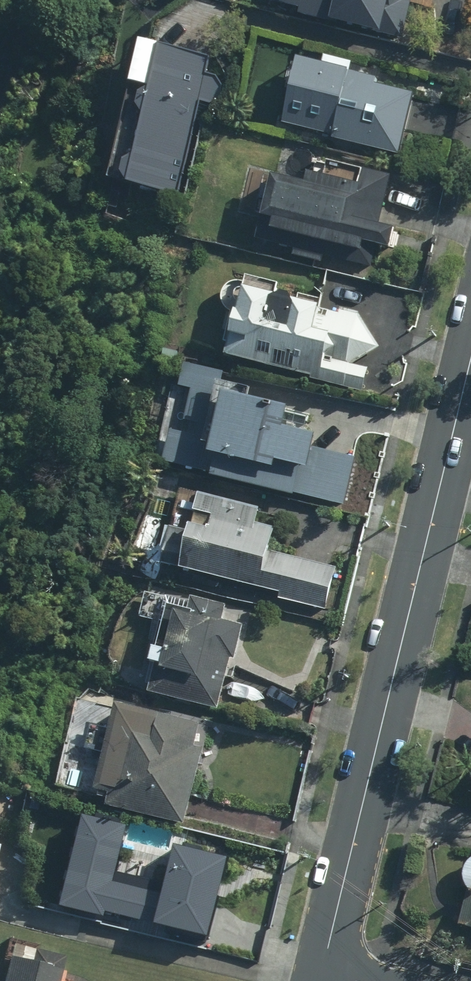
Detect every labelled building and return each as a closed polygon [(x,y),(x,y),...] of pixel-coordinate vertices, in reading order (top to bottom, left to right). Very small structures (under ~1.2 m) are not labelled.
[(277,11),(401,40),(409,3),(397,0),(279,0),(277,11)] [(123,179),(178,192),(199,101),(214,105),(225,92),(216,76),(204,72),(208,55),(136,36),(127,78),(149,84),(138,88),(135,101),(140,109),(131,153),(122,157),(118,168),(123,179)] [(410,96),(293,68),(278,129),(394,158),(410,96)] [(360,176),(356,195),(302,182),(300,193),(264,184),(249,244),(367,273),(372,251),(384,254),(388,237),(377,235),(389,183),(360,176)] [(361,320),(237,297),(225,366),(349,389),(361,320)] [(165,433),(158,466),(341,507),(351,460),(302,449),(308,421),(242,407),(245,396),(219,390),(223,376),(180,366),(175,387),(188,390),(181,423),(201,427),(198,440),(165,433)] [(326,609),(335,571),(265,555),(271,532),(253,528),(256,513),(194,499),(185,536),(164,532),(155,570),(326,609)] [(188,601),(184,615),(161,609),(141,692),(215,710),(235,627),(217,623),(221,609),(188,601)] [(177,826),(181,808),(189,810),(207,726),(110,705),(92,789),(106,793),(103,809),(177,826)] [(88,811),(65,901),(110,913),(111,906),(214,932),(234,855),(179,841),(166,889),(116,876),(130,822),(88,811)] [(59,959),(5,946),(0,968),(0,980),(54,980),(59,959)]
